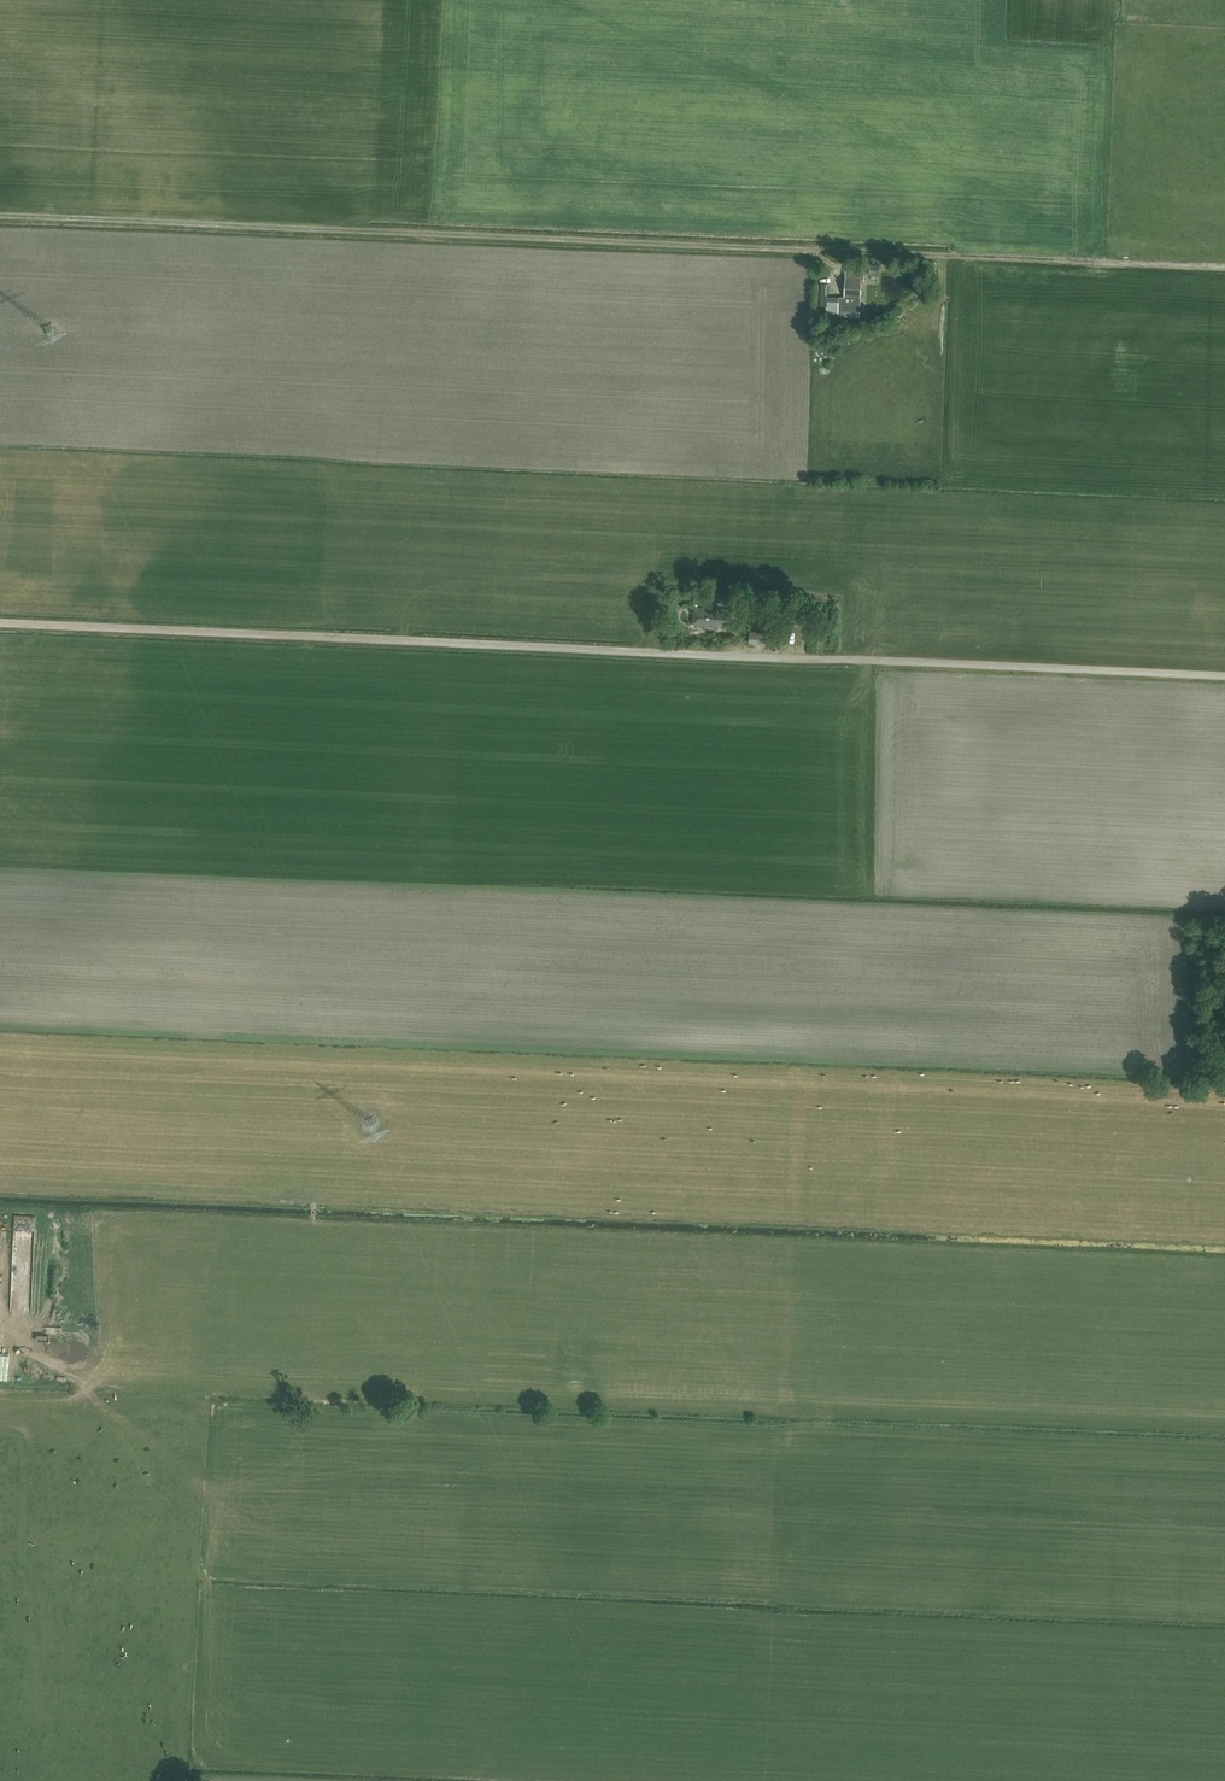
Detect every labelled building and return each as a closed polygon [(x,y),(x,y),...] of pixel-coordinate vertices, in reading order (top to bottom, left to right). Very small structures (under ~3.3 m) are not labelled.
[(845,268),(845,275),(844,297),(827,295),(828,282),(821,282),(820,306),(839,307),(839,309),(860,311),(860,299),(862,276),(865,276),(865,269),(845,268)] [(753,596),(752,609),(770,610),(770,597),(753,596)] [(694,606),(693,624),(732,626),(733,608),(694,606)] [(771,627),(771,631),(749,630),(749,643),(771,644),(771,649),(783,649),(784,628),(771,627)] [(810,641),(810,650),(818,651),(819,642),(810,641)]
